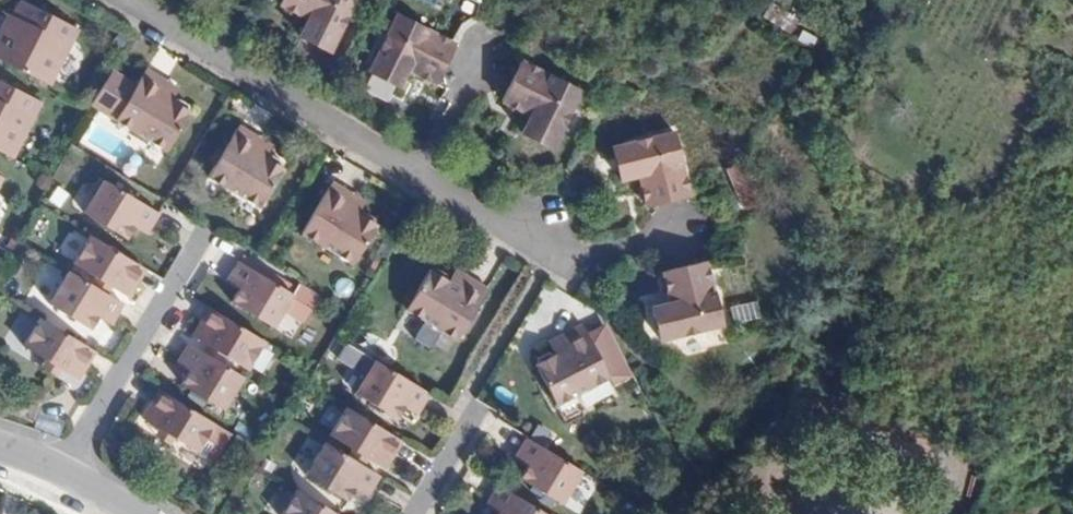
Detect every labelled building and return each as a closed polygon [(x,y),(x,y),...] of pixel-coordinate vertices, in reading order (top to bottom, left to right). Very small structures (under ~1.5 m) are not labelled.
[(285,2),(311,13),(303,32),(334,46),(355,0),(286,0),(285,2)] [(0,36),(0,61),(49,86),(77,30),(24,3),(15,19),(10,31),(4,28),(0,36)] [(10,17),(4,28),(10,31),(15,19),(10,17)] [(435,83),(441,73),(453,49),(455,45),(402,18),(376,72),(403,87),(411,72),(435,83)] [(523,69),(511,95),(508,100),(536,114),(528,132),(555,147),(582,94),(526,65),(523,69)] [(171,104),(170,103),(160,97),(167,85),(145,72),(117,119),(167,149),(189,115),(188,114),(187,108),(176,102),(171,104)] [(10,157),(36,102),(0,84),(0,152),(10,157)] [(160,97),(170,103),(177,91),(167,85),(160,97)] [(250,148),(257,138),(235,125),(207,173),(256,202),(279,167),(278,159),(268,152),(262,155),(250,148)] [(655,202),(663,201),(690,195),(698,193),(685,133),(624,146),(630,181),(650,177),(655,202)] [(268,144),(257,138),(250,148),(262,155),(268,144)] [(136,223),(147,230),(157,214),(103,182),(85,213),(127,239),(133,229),(136,223)] [(346,205),(353,195),(332,182),(303,230),(352,260),(375,225),(373,215),(362,210),(358,212),(346,205)] [(364,201),(353,195),(346,205),(358,212),(364,201)] [(144,236),(147,230),(136,223),(133,229),(144,236)] [(126,298),(144,269),(92,237),(74,266),(98,281),(95,288),(107,295),(110,289),(126,298)] [(707,263),(679,270),(671,271),(678,303),(658,307),(665,339),(725,325),(713,261),(707,263)] [(243,286),(239,293),(233,304),(272,328),(292,296),(237,263),(230,278),(243,286)] [(113,320),(122,305),(107,295),(95,288),(70,273),(51,305),(90,330),(96,321),(100,313),(113,320)] [(460,291),(449,285),(447,279),(436,273),(427,277),(406,314),(458,344),(486,294),(466,281),(460,291)] [(455,274),(449,285),(460,291),(466,281),(455,274)] [(225,285),(239,293),(243,286),(230,278),(225,285)] [(728,322),(754,317),(750,301),(725,306),(728,322)] [(208,349),(205,355),(218,363),(222,358),(244,371),(263,342),(212,310),(194,340),(208,349)] [(108,328),(113,320),(100,313),(96,321),(108,328)] [(92,351),(42,320),(25,349),(43,360),(60,370),(75,379),(92,351)] [(569,352),(557,358),(550,355),(539,362),(537,372),(558,408),(609,379),(583,330),(563,340),(569,352)] [(552,346),(557,358),(569,352),(563,340),(552,346)] [(205,355),(190,346),(180,362),(194,370),(189,378),(183,389),(223,414),(246,379),(218,363),(205,355)] [(60,370),(43,360),(39,368),(55,378),(60,370)] [(194,370),(180,362),(175,371),(189,378),(194,370)] [(423,413),(434,397),(379,364),(359,397),(400,422),(407,413),(411,406),(423,413)] [(213,424),(163,393),(145,422),(162,432),(179,442),(196,453),(213,424)] [(419,420),(423,413),(411,406),(407,413),(419,420)] [(387,473),(405,444),(351,412),(333,440),(360,456),(355,463),(369,471),(373,465),(387,473)] [(179,442),(162,432),(158,441),(174,451),(179,442)] [(563,507),(583,473),(531,443),(521,459),(532,466),(528,473),(523,482),(563,507)] [(373,493),(382,479),(369,471),(355,463),(329,447),(311,477),(348,501),(355,491),(359,485),(373,493)] [(517,467),(528,473),(532,466),(521,459),(517,467)] [(369,500),(373,493),(359,485),(355,491),(369,500)] [(503,490),(495,503),(505,510),(502,513),(545,513),(503,490)] [(301,494),(288,513),(334,513),(301,494)] [(497,513),(502,513),(505,510),(495,503),(491,510),(497,513)]
